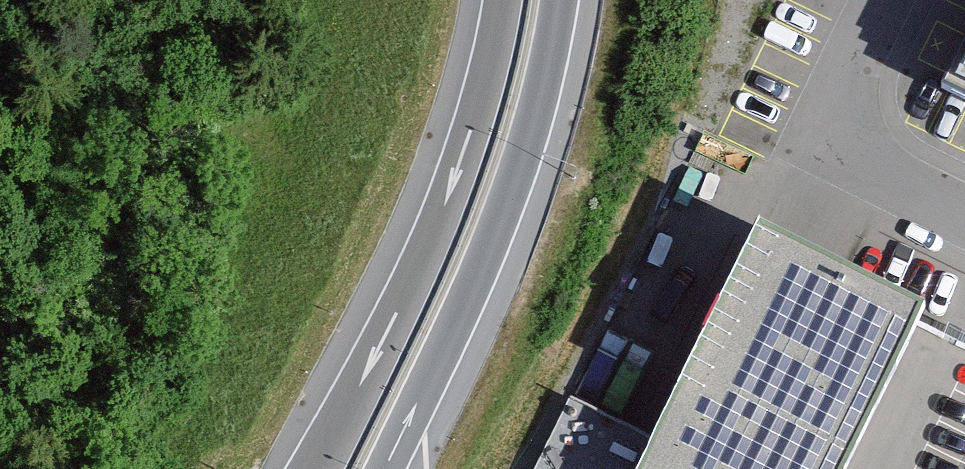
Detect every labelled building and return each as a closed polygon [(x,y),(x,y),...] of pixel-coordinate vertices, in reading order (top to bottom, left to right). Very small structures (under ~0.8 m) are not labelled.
[(756,226),(651,438),(636,468),(842,468),(922,307),(756,226)] [(651,438),(570,399),(536,468),(636,468),(651,438)]
